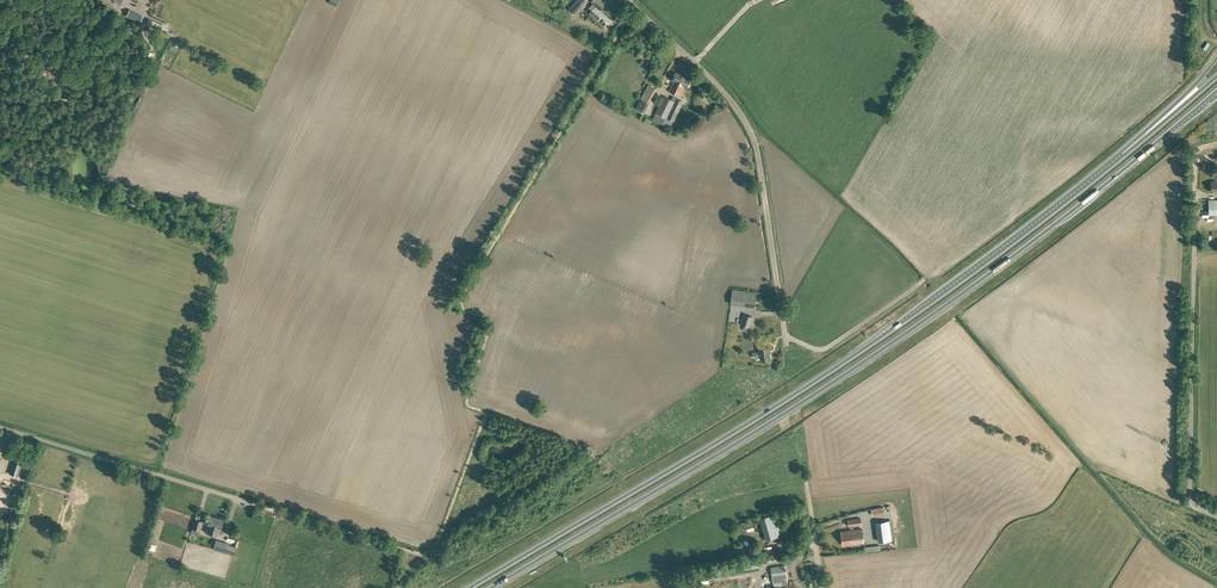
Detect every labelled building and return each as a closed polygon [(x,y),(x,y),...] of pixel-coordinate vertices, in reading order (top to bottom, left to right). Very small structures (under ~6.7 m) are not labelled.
[(575,3),(573,5),(572,5),(577,10),(587,0),(577,0),(575,3)] [(606,3),(602,0),(596,0),(594,2),(593,3),(600,10),(606,3)] [(140,22),(143,16),(129,9),(126,16),(140,22)] [(598,22),(601,19),(592,10),(589,13),(598,22)] [(160,31),(163,25),(149,18),(146,25),(160,31)] [(688,87),(691,80),(675,73),(672,80),(674,81),(669,91),(679,95),(684,85),(688,87)] [(644,113),(649,103),(657,89),(650,84),(642,99),(636,108),(644,113)] [(671,99),(664,96),(656,112),(652,119),(671,128),(674,121),(683,101),(673,96),(671,99)] [(1209,214),(1216,214),(1216,199),(1209,199),(1209,214)] [(754,307),(756,293),(733,289),(731,304),(754,307)] [(917,297),(911,305),(916,309),(922,301),(917,297)] [(749,327),(753,317),(744,313),(740,324),(749,327)] [(859,322),(855,329),(870,336),(877,323),(872,320),(871,322),(857,315),(856,317),(867,323),(866,326),(859,322)] [(770,358),(768,346),(759,348),(759,351),(752,352),(753,358),(760,357),(761,359),(770,358)] [(18,476),(22,462),(23,460),(14,457),(9,473),(18,476)] [(27,479),(32,463),(27,461),(22,477),(27,479)] [(866,509),(867,516),(884,512),(883,506),(866,509)] [(767,539),(779,535),(773,514),(761,518),(767,539)] [(209,523),(206,531),(218,535),(220,527),(221,527),(223,521),(210,517),(208,523),(209,523)] [(854,530),(853,525),(861,524),(861,518),(848,519),(849,526),(850,530),(841,531),(843,545),(864,542),(862,529),(854,530)] [(743,530),(756,526),(754,519),(740,523),(743,530)] [(199,531),(202,522),(195,520),(192,529),(199,531)] [(888,521),(875,522),(878,541),(890,540),(888,521)] [(233,555),(236,546),(229,544),(215,540),(213,549),(227,553),(233,555)] [(770,567),(772,580),(773,583),(774,587),(767,587),(795,587),(795,584),(794,584),(794,581),(790,582),(790,585),(787,585),(785,565),(770,567)] [(762,570),(761,566),(745,570),(745,566),(729,569),(731,576),(762,570)]
